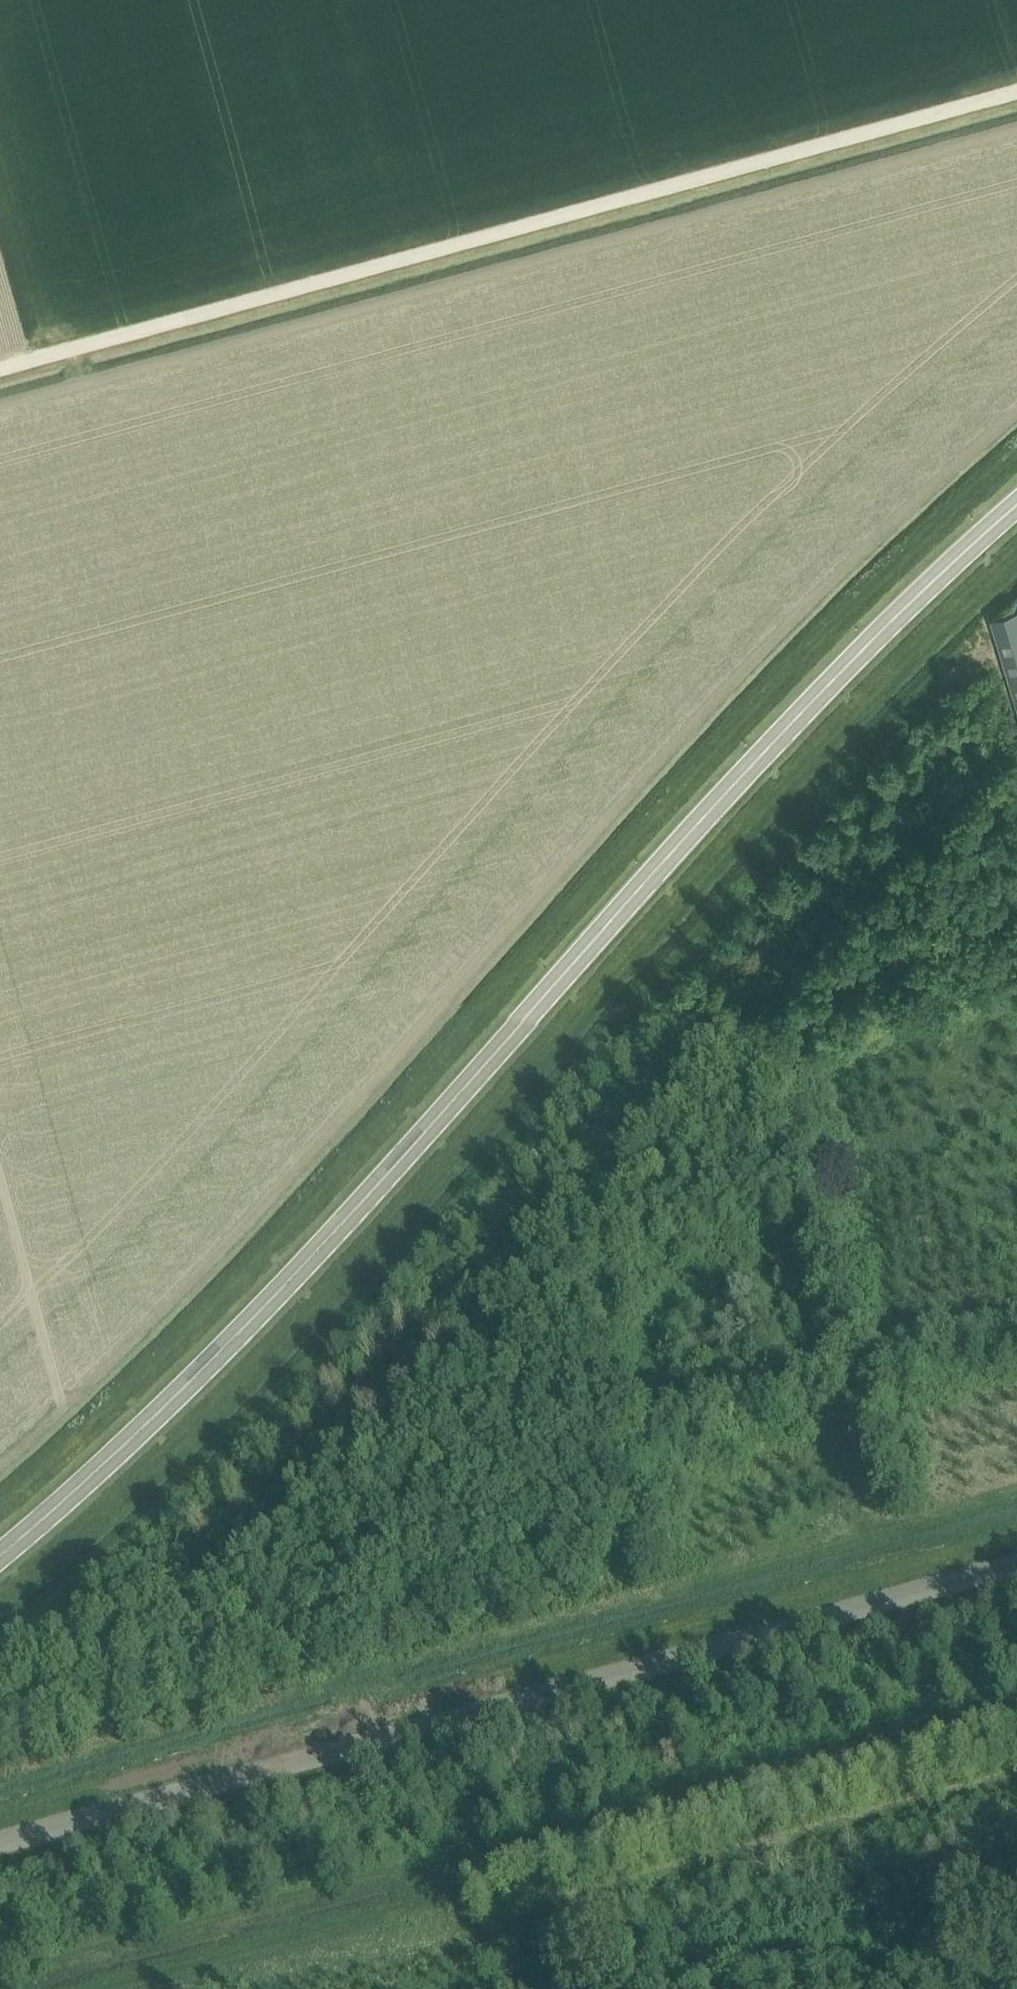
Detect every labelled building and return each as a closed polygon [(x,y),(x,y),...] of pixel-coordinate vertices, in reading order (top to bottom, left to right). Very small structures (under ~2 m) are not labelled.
[(991,621),(1016,709),(1016,613),(991,621)]
